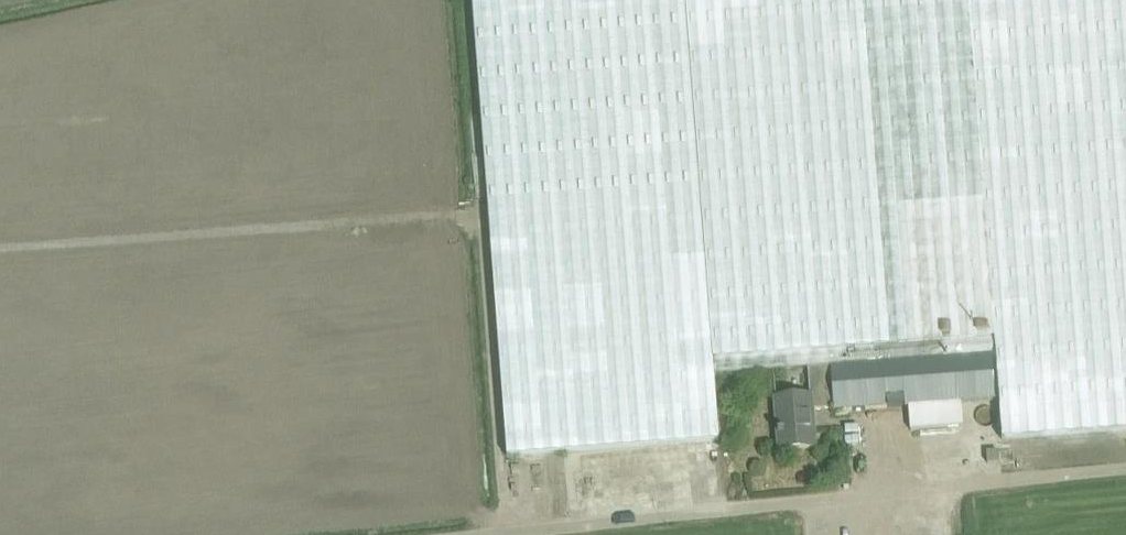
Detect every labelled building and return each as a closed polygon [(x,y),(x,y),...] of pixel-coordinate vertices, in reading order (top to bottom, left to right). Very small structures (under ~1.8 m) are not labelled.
[(831,367),(995,355),(999,399),(1002,439),(1125,430),(1125,0),(472,0),(507,457),(719,440),(715,376),(773,372),(808,369),(831,367)] [(831,367),(834,410),(834,412),(908,406),(961,402),(999,399),(995,355),(831,367)] [(808,369),(809,383),(810,396),(775,399),(779,450),(815,448),(812,410),(832,408),(832,410),(834,410),(831,367),(808,369)] [(961,402),(908,406),(910,430),(964,426),(961,402)] [(987,463),(999,462),(998,451),(986,452),(987,463)]
